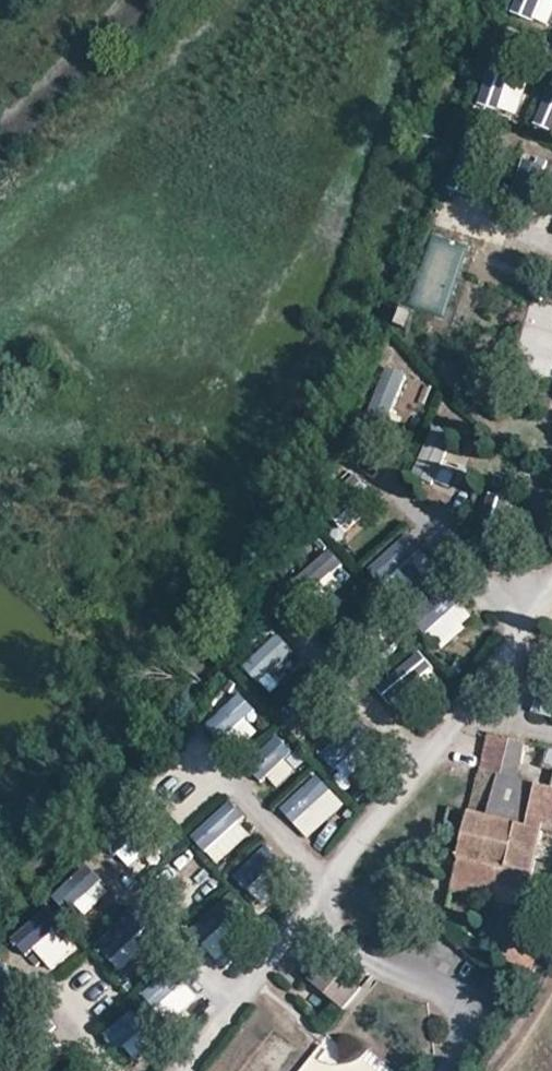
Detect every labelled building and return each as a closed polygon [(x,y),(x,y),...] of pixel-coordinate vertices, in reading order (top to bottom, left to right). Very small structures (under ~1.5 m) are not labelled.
[(547,25),(551,12),(551,0),(517,0),(512,11),(547,25)] [(478,101),(516,115),(527,86),(488,72),(478,101)] [(536,118),(551,125),(551,83),(536,118)] [(551,378),(551,305),(533,299),(513,366),(551,378)] [(389,365),(369,408),(390,417),(410,375),(389,365)] [(433,484),(450,442),(429,434),(412,476),(433,484)] [(334,519),(347,533),(360,521),(347,507),(334,519)] [(382,584),(423,549),(408,532),(367,567),(382,584)] [(329,548),(304,571),(328,595),(352,572),(329,548)] [(441,647),(475,617),(449,587),(414,618),(441,647)] [(260,683),(294,649),(277,632),(243,665),(260,683)] [(540,672),(531,710),(551,715),(551,675),(540,672)] [(240,689),(204,725),(222,743),(258,708),(240,689)] [(360,721),(324,755),(347,780),(383,745),(360,721)] [(249,764),(276,789),(303,758),(276,734),(249,764)] [(522,761),(526,743),(487,734),(484,753),(522,761)] [(522,761),(484,753),(480,772),(518,780),(522,761)] [(539,785),(518,780),(480,772),(477,772),(468,813),(470,813),(529,828),(539,785)] [(318,773),(280,807),(308,838),(346,803),(318,773)] [(529,828),(542,832),(551,792),(551,788),(539,785),(529,828)] [(192,837),(220,863),(255,826),(227,800),(192,837)] [(542,832),(529,828),(470,813),(458,857),(532,875),(542,832)] [(263,842),(234,876),(257,896),(287,863),(263,842)] [(178,886),(200,864),(185,850),(164,871),(178,886)] [(532,875),(458,857),(453,883),(526,902),(532,875)] [(82,918),(112,889),(86,862),(56,891),(82,918)] [(229,890),(189,931),(211,953),(251,911),(229,890)] [(97,947),(125,971),(157,934),(130,909),(97,947)] [(531,978),(545,952),(504,943),(500,958),(531,978)] [(14,979),(0,963),(0,991),(14,979)] [(362,990),(329,965),(314,987),(345,1012),(362,990)] [(145,994),(164,1009),(186,981),(167,966),(145,994)] [(130,1008),(102,1033),(118,1051),(147,1026),(130,1008)] [(250,1048),(272,1027),(259,1013),(237,1034),(250,1048)]
